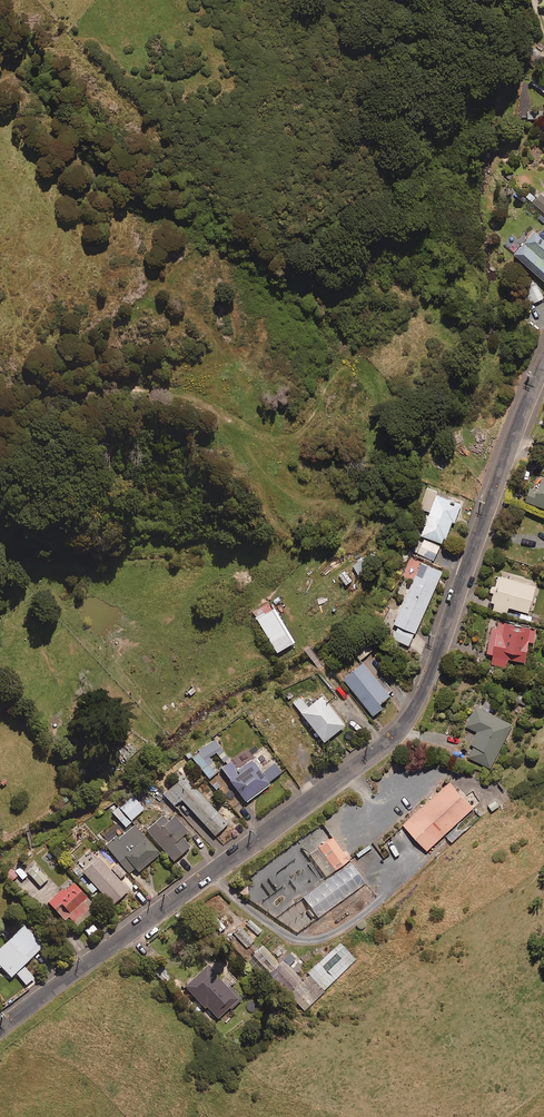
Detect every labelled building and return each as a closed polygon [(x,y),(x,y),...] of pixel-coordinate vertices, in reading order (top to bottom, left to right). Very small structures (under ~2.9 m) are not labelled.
[(529,80),(543,92),(543,80),(534,72),(529,80)] [(541,193),(533,202),(543,212),(543,197),(541,193)] [(534,230),(513,252),(543,281),(543,239),(534,230)] [(538,444),(533,456),(543,460),(543,446),(538,444)] [(542,476),(540,482),(532,480),(525,500),(543,507),(543,477),(542,476)] [(426,487),(419,507),(429,511),(421,535),(443,543),(451,521),(454,522),(460,503),(436,494),(437,490),(426,487)] [(439,546),(423,538),(416,552),(432,560),(439,546)] [(369,569),(364,558),(352,564),(357,575),(369,569)] [(441,572),(420,562),(393,623),(398,625),(392,638),(408,645),(441,572)] [(352,579),(345,570),(339,575),(345,584),(352,579)] [(535,585),(497,575),(488,607),(506,612),(508,607),(528,612),(535,585)] [(292,642),(273,609),(255,619),(275,653),(292,642)] [(536,627),(491,619),(484,652),(492,654),(491,663),(505,666),(507,658),(524,661),(528,641),(533,642),(536,627)] [(372,649),(366,642),(354,652),(360,659),(372,649)] [(387,694),(393,690),(382,675),(389,670),(377,654),(364,664),(363,663),(343,678),(371,715),(382,707),(379,703),(388,696),(387,694)] [(343,726),(320,697),(307,707),(299,698),(292,703),(322,742),(343,726)] [(512,724),(475,706),(466,726),(477,731),(471,743),(474,745),(468,757),(490,768),(512,724)] [(266,712),(261,716),(282,738),(287,734),(266,712)] [(221,747),(213,738),(191,756),(210,778),(219,770),(209,757),(221,747)] [(263,769),(254,757),(237,769),(231,761),(222,768),(246,801),(271,783),(269,781),(283,771),(275,761),(263,769)] [(227,824),(184,776),(164,794),(174,805),(182,798),(215,835),(227,824)] [(473,807),(449,782),(403,824),(426,850),(473,807)] [(144,807),(132,796),(114,815),(126,826),(144,807)] [(481,816),(475,810),(446,836),(452,843),(481,816)] [(168,822),(163,815),(147,829),(173,860),(190,846),(181,836),(187,831),(175,816),(168,822)] [(137,834),(130,826),(106,846),(128,872),(135,866),(139,871),(159,854),(139,831),(137,834)] [(399,838),(395,832),(384,842),(388,847),(399,838)] [(326,876),(352,858),(346,850),(344,852),(333,837),(310,853),(326,876)] [(355,853),(358,858),(372,848),(369,844),(355,853)] [(129,888),(100,856),(83,872),(113,904),(129,888)] [(303,896),(318,917),(366,883),(360,875),(363,873),(352,860),(316,887),(311,879),(297,889),(303,896)] [(17,862),(11,867),(19,876),(25,870),(17,862)] [(127,872),(117,862),(111,868),(121,878),(127,872)] [(48,878),(35,863),(26,871),(39,886),(48,878)] [(20,877),(11,867),(4,874),(13,884),(20,877)] [(64,888),(62,886),(47,899),(73,929),(96,908),(73,881),(64,888)] [(318,917),(303,896),(296,901),(284,885),(264,900),(276,916),(298,932),(318,917)] [(218,932),(225,927),(214,913),(207,919),(218,932)] [(249,918),(243,924),(256,937),(262,930),(249,918)] [(147,936),(151,941),(169,927),(165,921),(147,936)] [(24,924),(0,948),(0,965),(11,976),(15,972),(27,984),(34,977),(23,965),(44,945),(24,924)] [(254,940),(240,927),(233,934),(247,947),(254,940)] [(270,970),(305,1007),(356,959),(339,942),(302,978),(284,959),(280,963),(264,945),(247,961),(263,977),(270,970)] [(221,976),(210,963),(185,986),(206,1008),(207,1006),(218,1018),(239,998),(219,977),(221,976)] [(171,977),(160,967),(155,972),(165,982),(171,977)] [(249,1019),(251,1015),(249,1011),(244,1008),(239,1011),(237,1015),(239,1019),(244,1022),(249,1019)]
